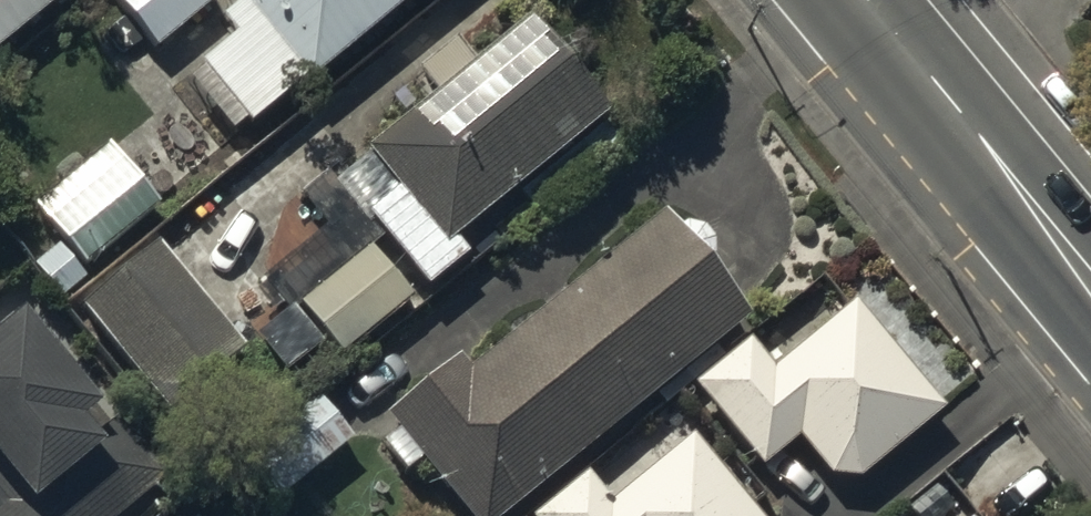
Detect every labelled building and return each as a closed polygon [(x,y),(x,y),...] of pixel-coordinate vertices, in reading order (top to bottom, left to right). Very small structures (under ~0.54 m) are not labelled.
[(48,0),(0,0),(0,40),(48,0)] [(156,44),(210,0),(119,0),(156,44)] [(218,17),(231,34),(196,62),(244,120),(306,70),(312,77),(407,0),(239,0),(218,17)] [(454,234),(514,185),(532,207),(611,142),(595,123),(605,115),(523,16),(472,58),(454,37),(406,75),(423,96),(364,144),(395,183),(365,208),(429,285),(469,252),(454,234)] [(154,204),(104,144),(34,202),(62,236),(32,260),(61,295),(92,269),(85,261),(154,204)] [(665,207),(470,364),(458,350),(386,407),(402,427),(385,441),(408,469),(422,457),(470,515),(492,515),(653,387),(664,401),(723,354),(713,342),(750,313),(665,207)] [(240,341),(154,239),(78,302),(165,404),(240,341)] [(411,295),(368,247),(301,307),(344,355),(411,295)] [(830,473),(859,474),(943,406),(855,298),(769,367),(746,338),(693,381),(761,465),(799,435),(830,473)] [(15,303),(0,315),(0,515),(125,515),(165,484),(15,303)] [(352,437),(316,393),(242,454),(278,498),(352,437)] [(690,430),(607,497),(584,469),(528,514),(530,515),(760,515),(690,430)]
